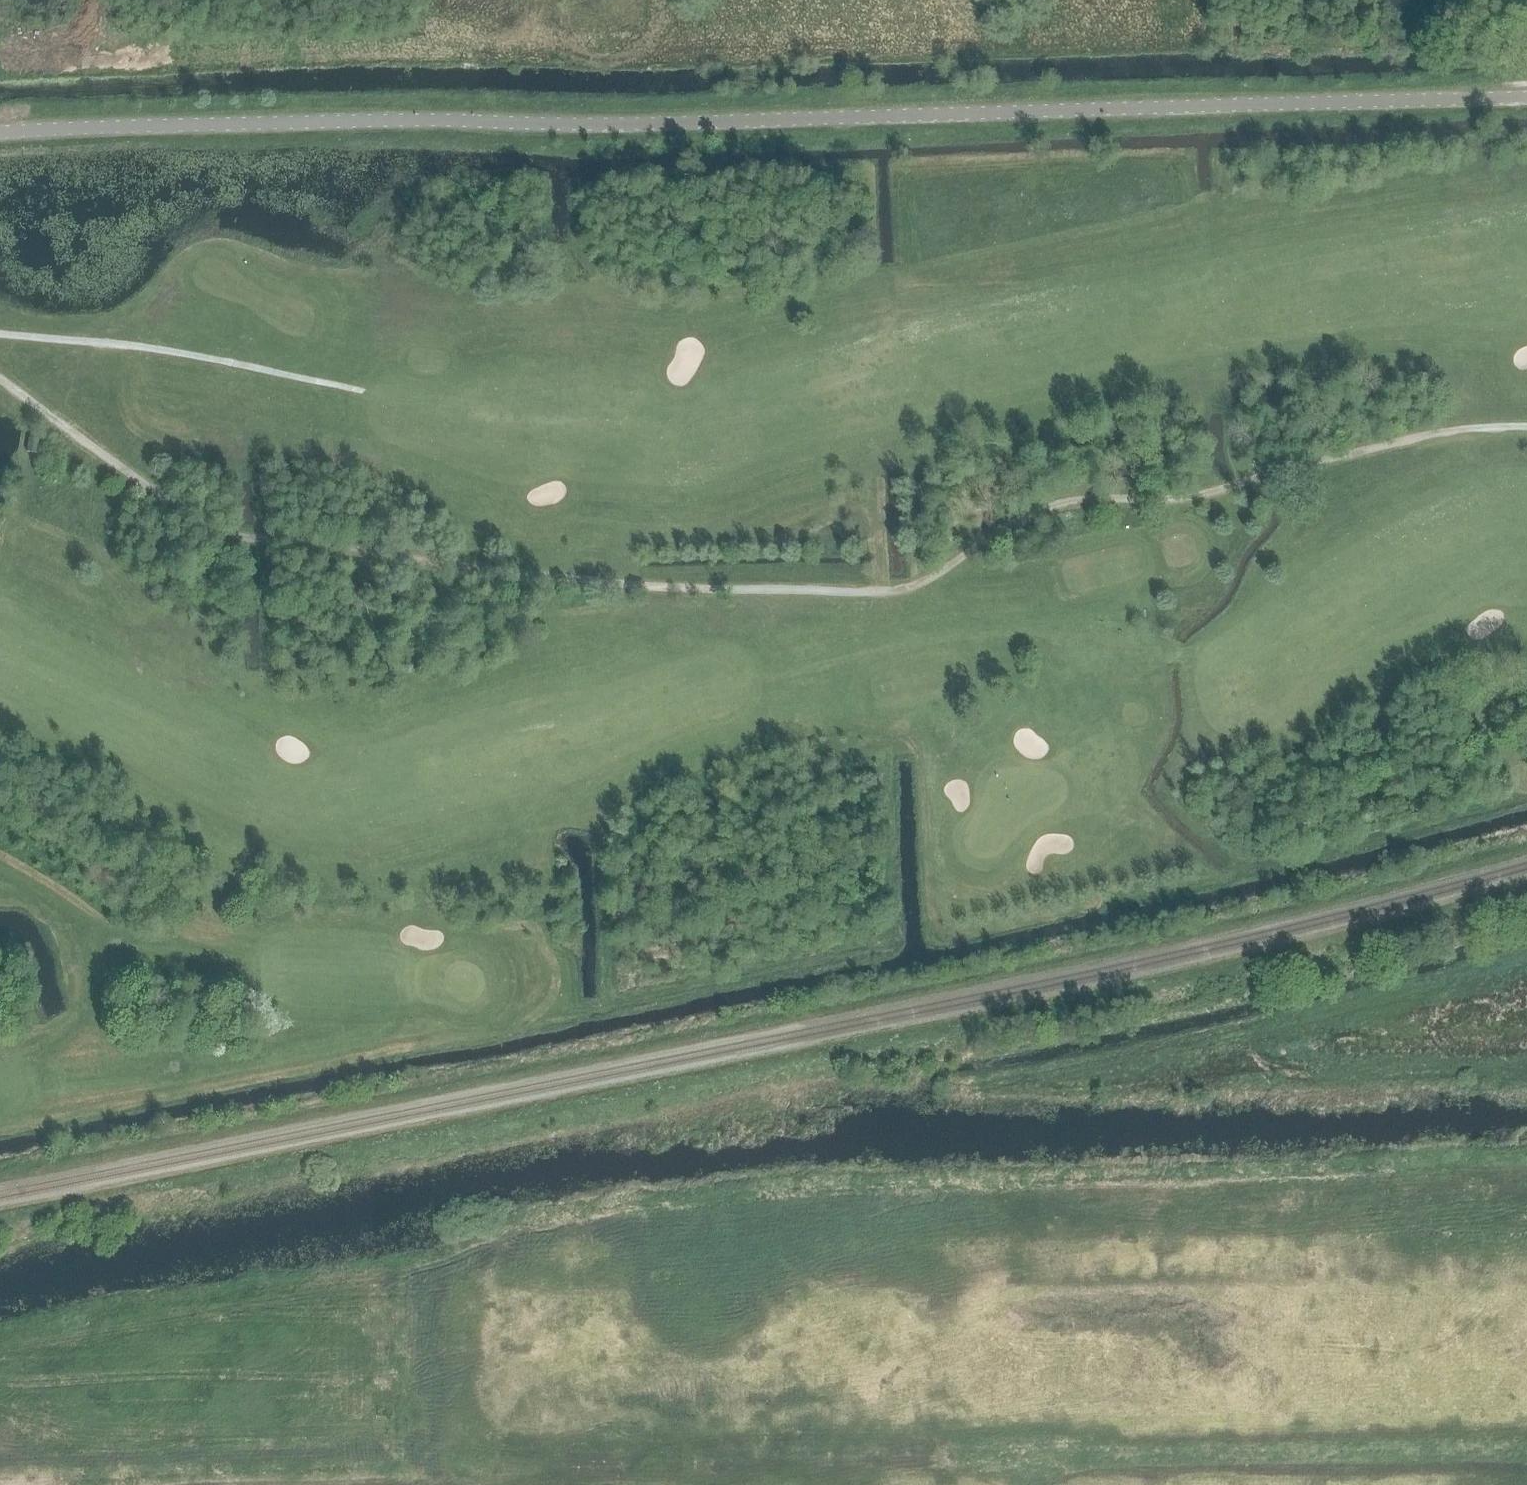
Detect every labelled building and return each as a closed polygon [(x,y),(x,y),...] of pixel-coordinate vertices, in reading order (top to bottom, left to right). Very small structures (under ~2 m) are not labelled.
[(38,440),(29,439),(27,451),(36,453),(38,440)]
